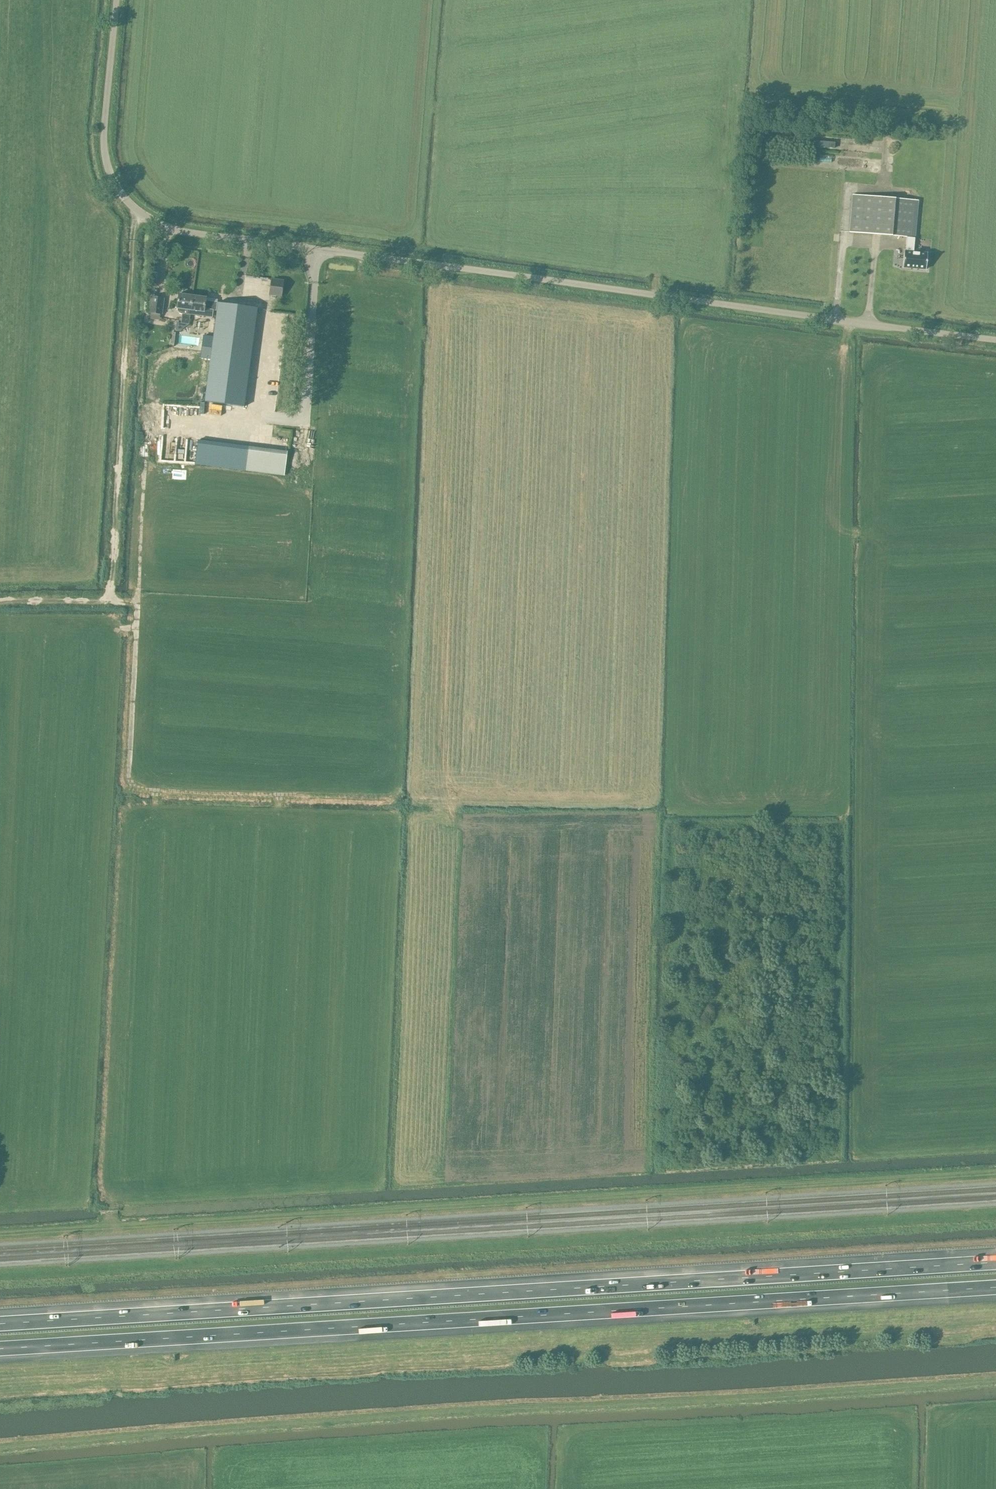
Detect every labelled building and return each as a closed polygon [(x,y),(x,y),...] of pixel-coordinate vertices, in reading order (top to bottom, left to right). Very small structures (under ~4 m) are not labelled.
[(852,194),(849,232),(907,237),(915,238),(918,199),(852,194)] [(904,251),(902,267),(926,269),(927,253),(913,252),(915,238),(907,237),(905,251),(904,251)] [(285,280),(273,279),(271,295),(283,297),(285,280)] [(190,315),(193,296),(179,294),(177,308),(183,309),(181,323),(189,324),(190,315)] [(162,315),(164,298),(151,296),(149,313),(162,315)] [(190,315),(211,317),(212,310),(216,310),(217,303),(206,301),(206,297),(193,296),(190,315)] [(216,310),(205,399),(245,403),(258,305),(217,300),(217,303),(216,310)] [(189,324),(176,323),(176,331),(180,331),(189,324)] [(243,472),(282,474),(284,449),(245,447),(243,472)]
